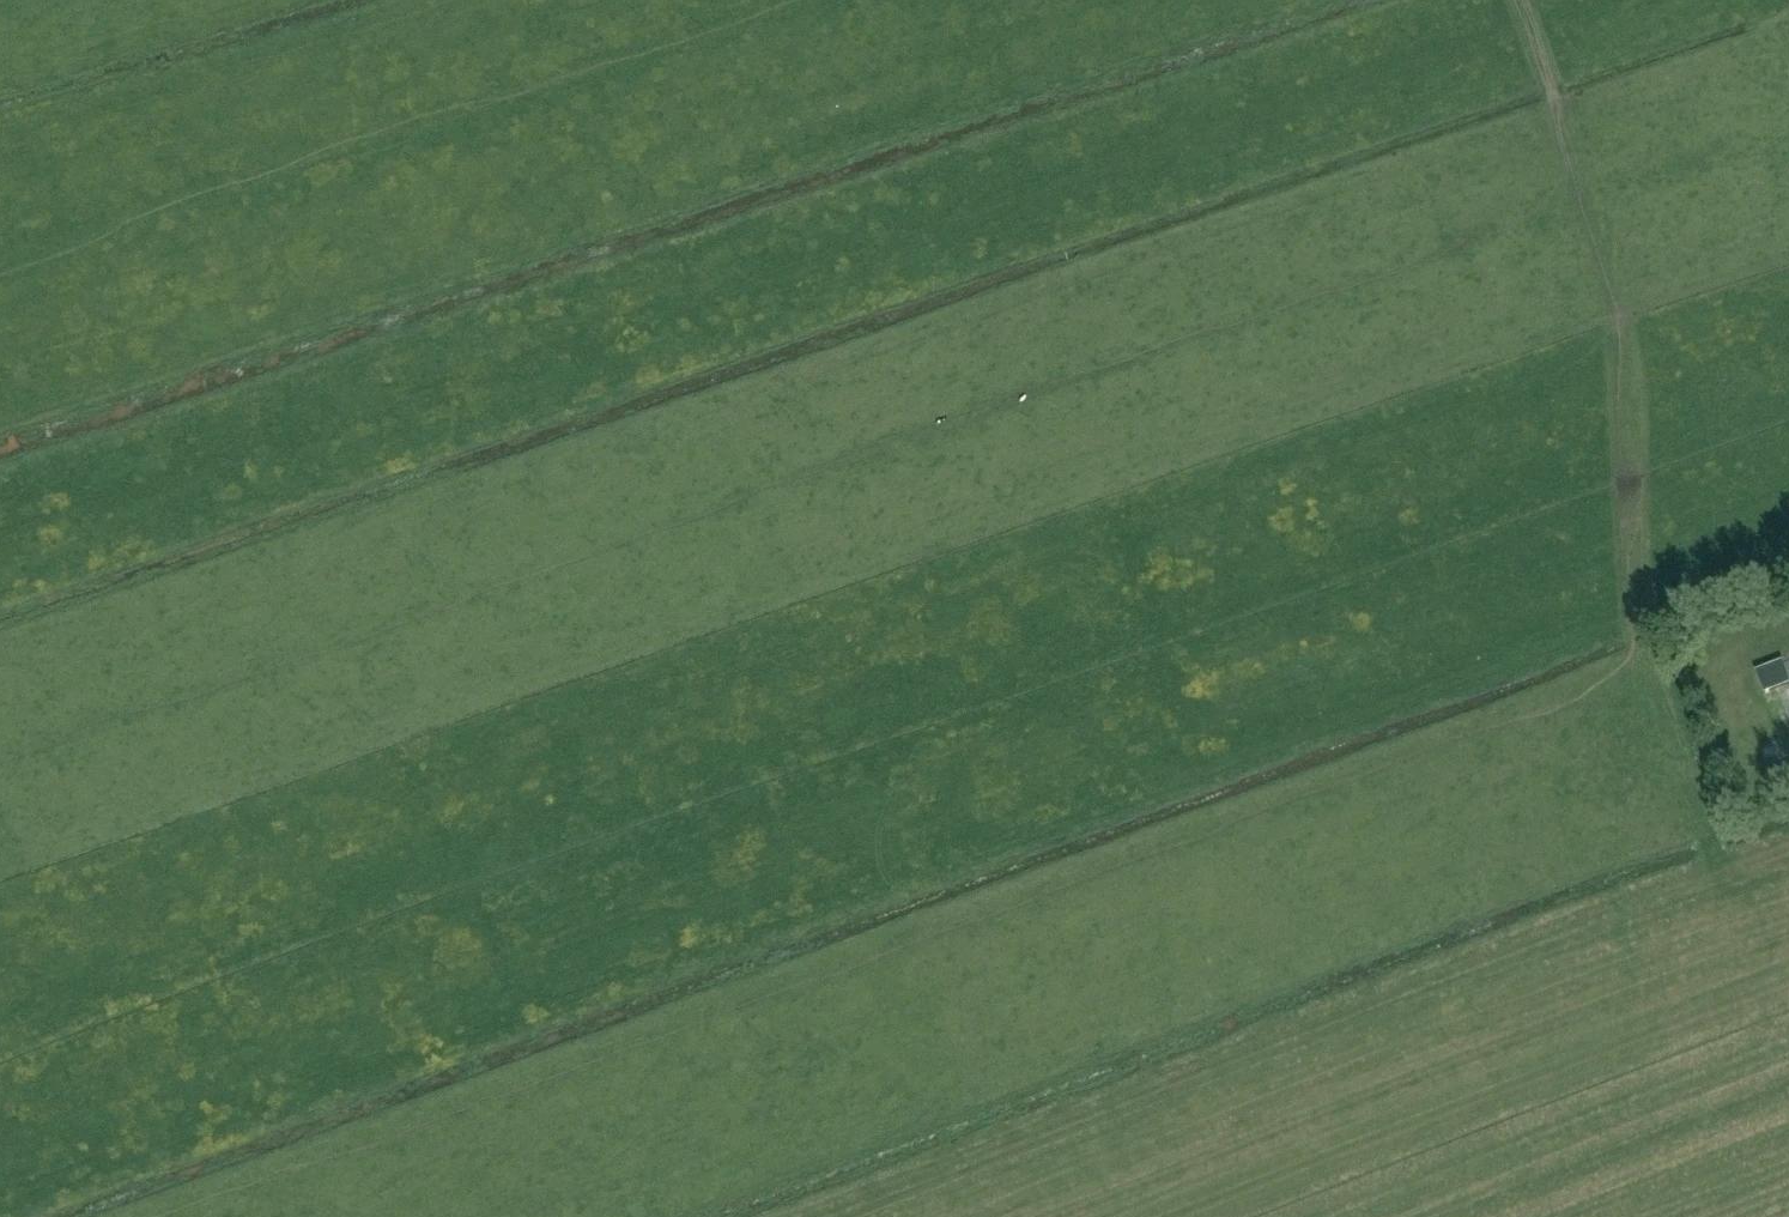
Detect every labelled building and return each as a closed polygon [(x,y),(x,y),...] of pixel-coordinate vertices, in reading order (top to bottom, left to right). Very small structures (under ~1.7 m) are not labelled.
[(1757,749),(1788,740),(1788,671),(1788,669),(1737,684),(1757,749)]
